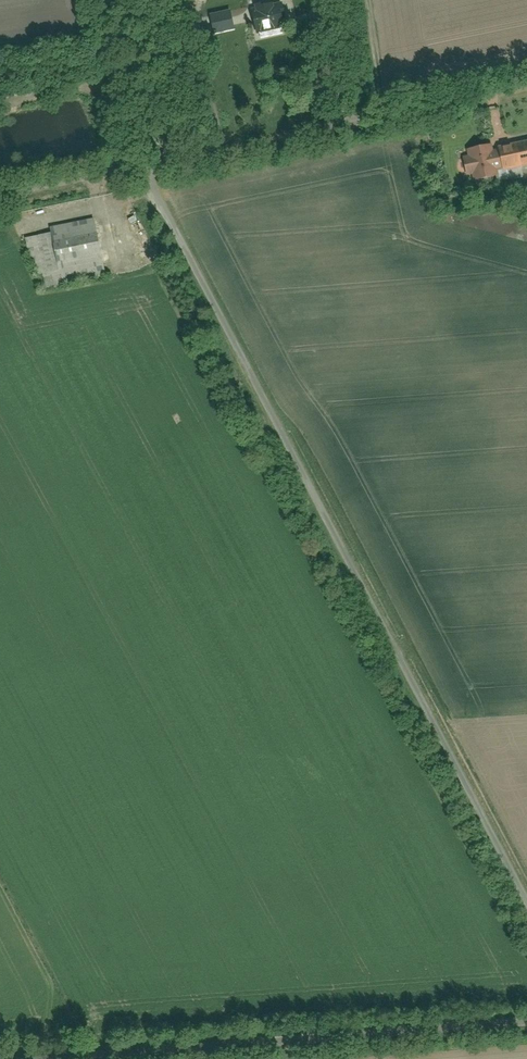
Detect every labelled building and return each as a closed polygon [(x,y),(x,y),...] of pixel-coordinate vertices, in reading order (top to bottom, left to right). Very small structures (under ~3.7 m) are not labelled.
[(210,3),(223,61),(247,55),(235,0),(225,0),(210,3)] [(251,9),(257,34),(260,33),(261,38),(282,34),(281,28),(285,27),(283,17),(286,16),(282,0),(280,0),(274,1),(274,0),(266,0),(254,3),(255,8),(251,9)] [(526,165),(526,138),(497,145),(498,149),(502,167),(502,170),(526,165)] [(497,168),(502,167),(498,149),(493,150),(491,142),(466,148),(467,154),(462,155),(467,174),(472,173),(474,180),(498,174),(497,168)] [(22,239),(43,288),(103,274),(89,217),(47,227),(48,234),(22,239)]
